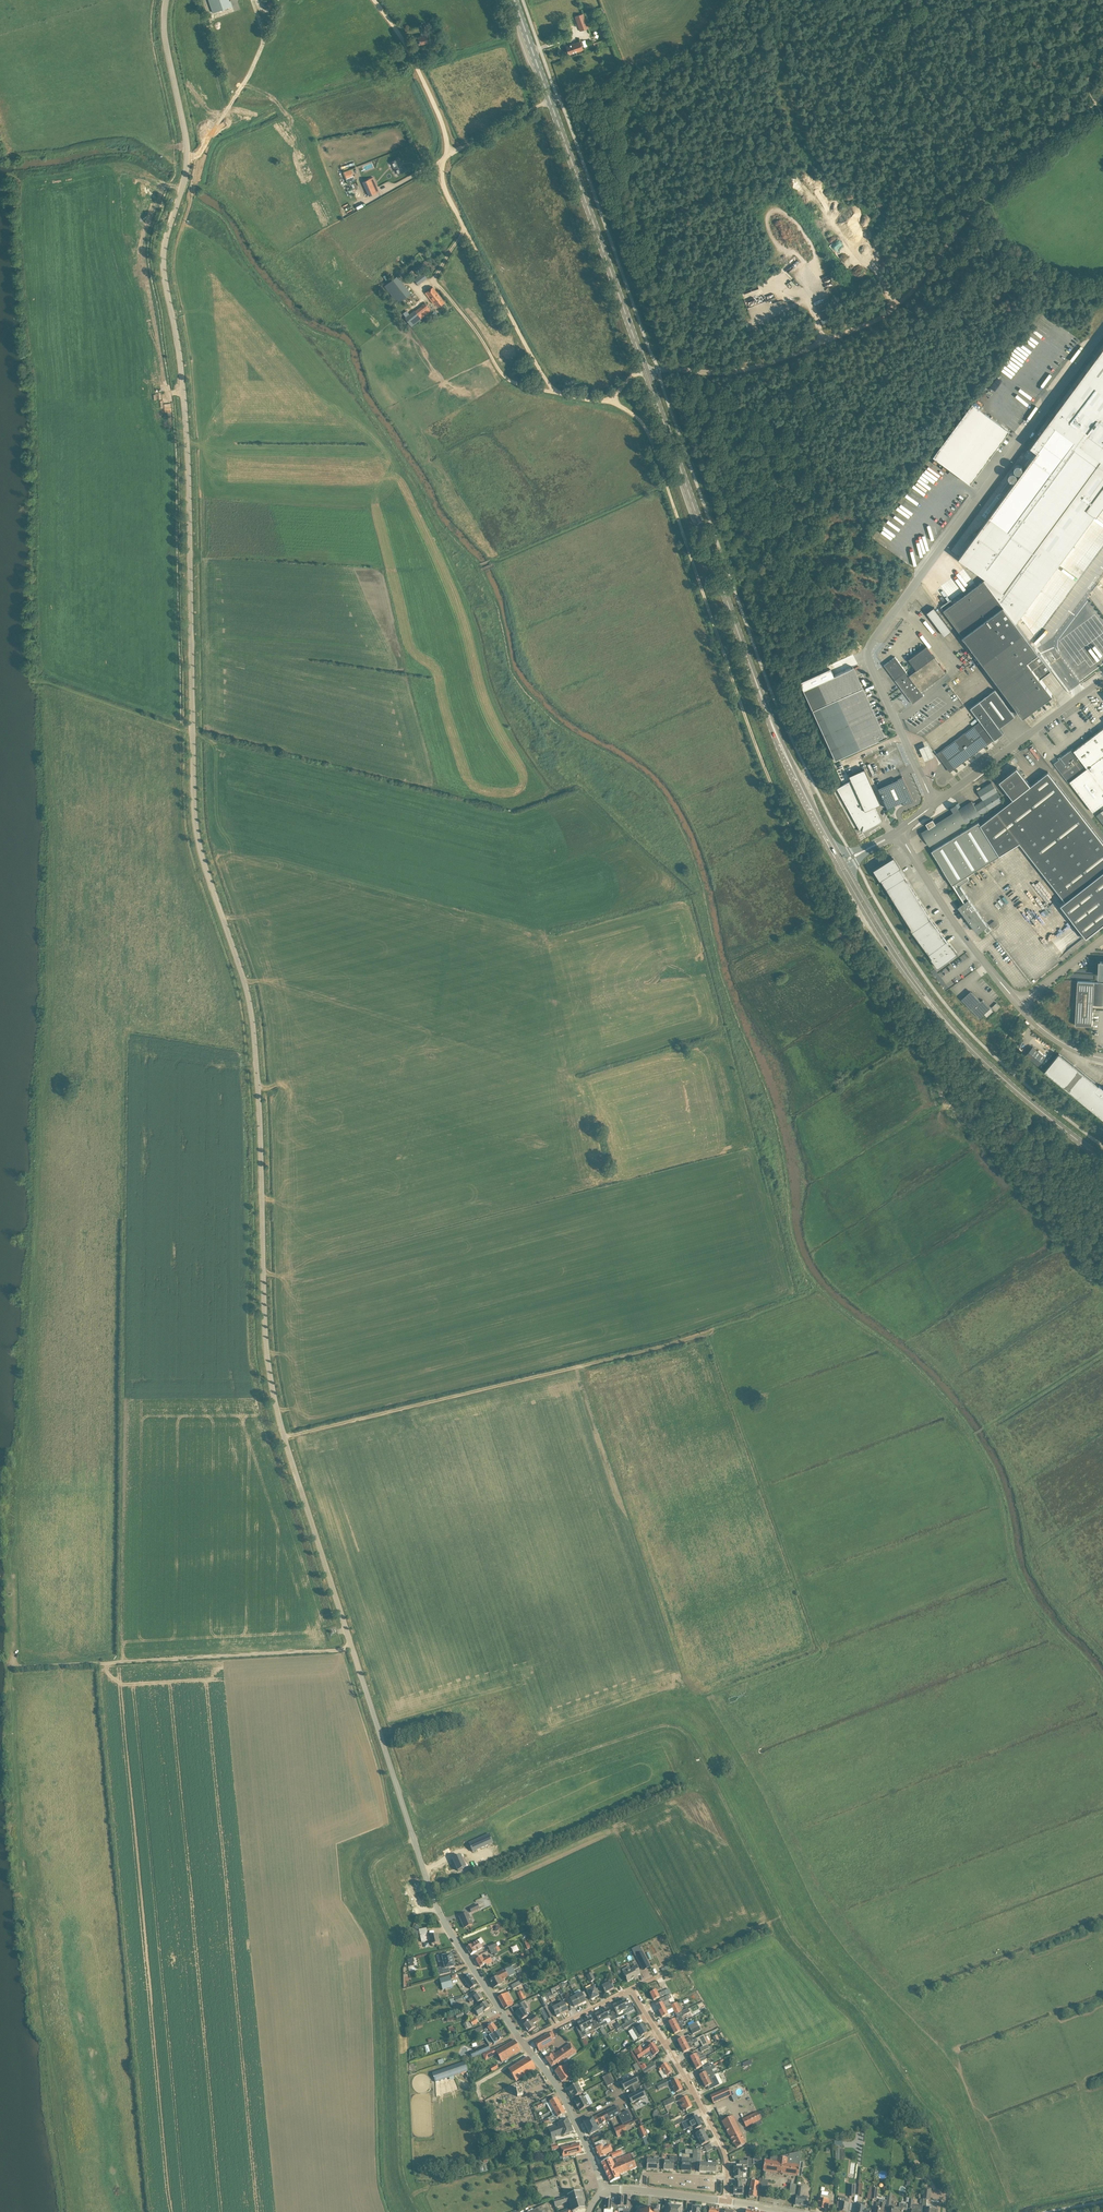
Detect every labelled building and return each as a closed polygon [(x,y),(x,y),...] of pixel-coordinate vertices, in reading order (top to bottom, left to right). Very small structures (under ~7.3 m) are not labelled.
[(214,13),(233,6),(231,1),(230,1),(230,0),(209,0),(214,13)] [(580,31),(589,28),(585,18),(583,13),(575,16),(580,31)] [(420,44),(422,44),(430,42),(430,44),(431,43),(430,42),(431,42),(429,35),(429,33),(428,34),(428,35),(418,37),(417,36),(417,37),(418,37),(419,44),(418,45),(419,45),(420,44)] [(569,54),(571,53),(583,49),(580,41),(566,46),(569,54)] [(398,158),(391,162),(399,175),(406,170),(398,158)] [(354,179),(351,170),(345,172),(347,178),(349,177),(349,178),(348,178),(349,181),(354,179)] [(375,188),(371,178),(363,181),(365,186),(367,191),(369,196),(379,192),(377,187),(375,188)] [(414,267),(410,271),(408,273),(413,278),(417,274),(418,276),(420,274),(419,272),(414,267)] [(419,284),(428,277),(424,272),(415,279),(419,284)] [(397,275),(384,285),(394,297),(389,301),(391,304),(396,300),(398,303),(411,293),(397,275)] [(426,292),(435,304),(436,303),(439,307),(445,302),(433,287),(426,292)] [(425,302),(415,310),(415,309),(405,317),(412,326),(432,310),(425,302)] [(987,577),(984,580),(1016,623),(1028,607),(1102,505),(1102,349),(1025,455),(1031,460),(960,557),(986,577),(987,577)] [(1008,430),(971,403),(932,456),(970,483),(1008,430)] [(914,481),(907,494),(920,501),(927,489),(914,481)] [(1024,717),(1053,695),(1047,686),(1040,678),(1051,669),(1016,623),(984,580),(944,610),(1024,717)] [(1102,656),(1102,622),(1087,600),(1074,609),(1086,625),(1075,633),(1085,647),(1088,645),(1090,648),(1079,656),(1087,667),(1102,656)] [(934,607),(927,612),(945,635),(952,630),(934,607)] [(1061,631),(1064,636),(1071,631),(1068,626),(1061,631)] [(932,693),(952,678),(948,673),(939,680),(938,678),(946,672),(927,646),(909,659),(917,669),(909,675),(895,656),(884,665),(913,703),(924,695),(921,691),(927,686),(932,693)] [(961,694),(987,674),(977,661),(951,681),(961,694)] [(803,690),(835,760),(885,737),(853,666),(853,667),(803,690)] [(937,753),(950,771),(985,745),(986,746),(995,739),(998,737),(1004,732),(1000,727),(1015,716),(995,689),(971,707),(981,721),(937,753)] [(1074,750),(1073,748),(1054,763),(1070,783),(1071,782),(1093,811),(1102,804),(1102,728),(1074,750)] [(979,821),(932,850),(953,884),(964,902),(959,906),(970,920),(968,921),(970,924),(972,923),(979,932),(984,928),(987,932),(991,929),(988,925),(988,926),(979,913),(979,912),(960,885),(969,879),(967,875),(1020,842),(1066,900),(1061,904),(1075,923),(1072,925),(1082,938),(1085,935),(1086,937),(1102,923),(1102,841),(1048,771),(1031,785),(1017,767),(999,781),(1014,799),(981,825),(979,821)] [(851,780),(838,787),(837,788),(847,806),(848,805),(860,828),(864,829),(876,822),(876,824),(881,821),(874,806),(880,803),(864,768),(849,775),(851,780)] [(902,801),(904,805),(908,803),(911,802),(910,801),(911,798),(912,798),(903,776),(878,788),(887,808),(902,801)] [(984,800),(978,803),(984,812),(989,809),(1003,800),(992,782),(991,782),(992,782),(981,788),(980,786),(977,788),(978,790),(984,800)] [(922,832),(930,845),(931,845),(930,845),(968,822),(984,812),(978,803),(975,805),(972,801),(961,807),(958,803),(951,807),(954,812),(936,823),(933,819),(927,823),(929,827),(922,832),(922,831),(922,832)] [(879,880),(880,879),(913,931),(932,958),(931,958),(938,967),(958,953),(951,944),(950,944),(931,918),(899,867),(900,867),(893,856),(873,869),(879,880)] [(1093,960),(1102,960),(1102,952),(1090,951),(1089,965),(1091,966),(1091,970),(1093,970),(1093,960)] [(1093,1012),(1093,1004),(1102,1004),(1102,982),(1095,982),(1078,981),(1075,1024),(1092,1025),(1093,1012)] [(981,1000),(973,991),(964,1000),(972,1009),(979,1017),(991,1007),(983,999),(981,1000)] [(992,1007),(994,1009),(996,1011),(1001,1006),(997,1002),(992,1007)] [(1026,1055),(1039,1065),(1046,1056),(1033,1046),(1026,1055)] [(1099,1084),(1099,1085),(1059,1053),(1045,1070),(1102,1117),(1102,1087),(1099,1084)] [(489,1835),(469,1844),(473,1853),(493,1843),(489,1835)] [(463,1855),(452,1860),(458,1872),(468,1867),(466,1862),(463,1864),(462,1859),(464,1858),(463,1855)] [(464,1928),(467,1927),(473,1924),(468,1913),(459,1917),(464,1928)] [(431,1940),(432,1945),(439,1943),(438,1935),(429,1937),(428,1933),(421,1935),(422,1942),(431,1940)] [(471,1955),(482,1948),(480,1945),(484,1942),(481,1938),(477,1941),(466,1948),(471,1955)] [(642,1953),(635,1956),(643,1970),(649,1967),(642,1953)] [(438,1969),(440,1975),(450,1973),(449,1968),(454,1967),(451,1955),(445,1956),(445,1955),(437,1956),(439,1962),(443,1961),(445,1967),(438,1969)] [(484,1960),(482,1957),(476,1960),(480,1968),(486,1964),(487,1966),(493,1962),(490,1957),(484,1960)] [(633,1969),(623,1974),(628,1982),(637,1977),(637,1976),(640,1974),(636,1966),(632,1968),(633,1969)] [(513,1971),(511,1967),(496,1974),(498,1977),(490,1981),(494,1989),(502,1984),(501,1981),(515,1974),(513,1971)] [(587,1976),(591,1983),(595,1980),(591,1973),(587,1976)] [(464,1980),(470,1989),(476,1985),(470,1976),(464,1980)] [(440,1980),(443,1990),(449,1988),(448,1984),(452,1983),(450,1977),(440,1980)] [(607,1984),(602,1987),(605,1993),(614,1989),(611,1982),(610,1982),(608,1978),(605,1980),(607,1984)] [(521,1981),(511,1986),(513,1990),(523,1984),(521,1981)] [(585,1988),(589,1995),(591,2000),(599,1996),(592,1984),(585,1988)] [(653,2001),(666,1994),(664,1991),(657,1994),(656,1990),(650,1993),(653,2001)] [(514,2004),(507,1992),(498,1997),(505,2009),(514,2004)] [(542,1996),(543,1998),(545,2002),(554,1997),(553,1995),(552,1995),(550,1992),(542,1996)] [(476,2000),(478,2003),(483,1999),(479,1993),(468,2000),(470,2003),(476,2000)] [(586,2002),(585,1999),(582,1993),(576,1996),(580,2005),(586,2002)] [(661,2011),(671,2006),(670,2003),(668,2000),(671,1998),(670,1995),(659,2001),(660,2003),(656,2006),(659,2012),(661,2011)] [(569,2005),(572,2004),(574,2008),(580,2005),(576,1996),(570,1999),(569,1998),(566,1999),(569,2005)] [(456,2004),(456,2003),(462,2001),(461,1997),(450,2000),(452,2006),(456,2004)] [(627,2009),(629,2013),(634,2010),(631,2004),(628,2006),(625,2000),(619,2003),(620,2005),(623,2011),(627,2009)] [(484,2012),(490,2008),(486,2002),(480,2006),(482,2009),(477,2013),(479,2015),(484,2012)] [(528,2016),(524,2011),(528,2008),(524,2002),(516,2007),(519,2011),(515,2013),(521,2021),(528,2016)] [(558,2005),(561,2011),(562,2014),(568,2011),(564,2002),(558,2005)] [(671,2006),(661,2011),(659,2012),(660,2015),(661,2017),(662,2017),(662,2018),(674,2012),(676,2015),(681,2012),(683,2011),(681,2008),(678,2010),(677,2008),(679,2004),(678,2002),(671,2006)] [(625,2015),(623,2011),(620,2005),(619,2003),(613,2006),(616,2012),(613,2013),(616,2019),(625,2015)] [(552,2017),(547,2005),(544,2007),(544,2008),(543,2008),(548,2019),(552,2017)] [(562,2014),(561,2011),(558,2005),(552,2008),(556,2017),(562,2014)] [(611,2022),(616,2019),(613,2013),(611,2015),(607,2008),(601,2011),(602,2014),(606,2020),(609,2018),(611,2022)] [(602,2014),(601,2011),(595,2015),(598,2021),(596,2022),(599,2028),(603,2026),(605,2026),(608,2025),(605,2020),(606,2020),(602,2014)] [(668,2022),(671,2028),(674,2027),(684,2022),(681,2017),(683,2016),(681,2012),(676,2015),(677,2018),(668,2022)] [(527,2023),(524,2025),(528,2032),(535,2028),(533,2025),(538,2021),(534,2015),(525,2020),(527,2023)] [(475,2017),(470,2021),(473,2026),(479,2022),(475,2017)] [(599,2028),(596,2022),(593,2023),(590,2017),(584,2020),(585,2023),(588,2029),(590,2033),(594,2031),(599,2028)] [(632,2019),(622,2025),(620,2027),(618,2028),(616,2030),(617,2033),(624,2029),(634,2023),(632,2019)] [(578,2023),(580,2028),(577,2030),(582,2039),(585,2037),(584,2036),(586,2034),(587,2035),(589,2034),(590,2033),(588,2029),(585,2023),(584,2020),(578,2023)] [(467,2022),(463,2024),(466,2029),(469,2028),(472,2027),(469,2021),(467,2022)] [(691,2030),(701,2025),(698,2021),(696,2022),(689,2026),(691,2030)] [(680,2031),(684,2030),(682,2026),(685,2025),(684,2022),(674,2027),(671,2028),(674,2034),(680,2031)] [(492,2034),(498,2031),(493,2024),(488,2028),(485,2030),(489,2037),(492,2034)] [(642,2037),(642,2036),(647,2033),(642,2025),(637,2028),(636,2026),(632,2029),(638,2039),(642,2037)] [(701,2025),(691,2030),(693,2034),(701,2030),(699,2027),(701,2025)] [(494,2044),(503,2038),(498,2031),(492,2034),(489,2037),(484,2039),(485,2039),(489,2046),(493,2043),(494,2044)] [(539,2051),(540,2051),(554,2043),(552,2039),(555,2038),(552,2032),(534,2042),(539,2052),(540,2051),(539,2051)] [(700,2048),(700,2049),(707,2045),(710,2044),(711,2043),(708,2036),(705,2037),(704,2036),(705,2036),(704,2035),(693,2041),(680,2047),(683,2053),(693,2048),(691,2045),(694,2043),(694,2044),(700,2041),(703,2047),(700,2048)] [(677,2041),(680,2047),(693,2041),(691,2037),(685,2040),(683,2038),(677,2041)] [(496,2052),(498,2056),(502,2062),(516,2053),(520,2050),(514,2041),(496,2052)] [(651,2058),(659,2053),(653,2043),(645,2048),(642,2050),(640,2045),(633,2050),(638,2058),(644,2055),(645,2056),(647,2056),(649,2055),(651,2058)] [(545,2058),(552,2067),(557,2064),(558,2065),(576,2052),(570,2044),(555,2054),(553,2052),(545,2058)] [(473,2058),(484,2052),(482,2047),(470,2053),(473,2058)] [(489,2058),(496,2054),(493,2049),(486,2052),(489,2058)] [(690,2057),(693,2063),(698,2060),(705,2057),(704,2055),(701,2056),(700,2052),(690,2057)] [(508,2070),(516,2081),(535,2069),(528,2057),(508,2070)] [(696,2069),(699,2068),(702,2066),(700,2063),(707,2059),(705,2057),(698,2060),(693,2063),(696,2069)] [(432,2073),(436,2083),(468,2071),(465,2061),(432,2073)] [(663,2069),(667,2076),(672,2073),(666,2063),(658,2068),(660,2071),(663,2069)] [(555,2071),(562,2082),(570,2077),(574,2075),(571,2070),(567,2064),(563,2066),(555,2071)] [(643,2071),(645,2075),(656,2067),(654,2064),(643,2071)] [(699,2076),(702,2081),(718,2074),(717,2073),(714,2074),(711,2069),(715,2068),(713,2065),(704,2069),(706,2072),(699,2076)] [(577,2080),(588,2073),(585,2069),(575,2076),(577,2080)] [(503,2089),(515,2081),(509,2073),(497,2081),(503,2089)] [(606,2076),(611,2085),(614,2083),(609,2074),(606,2076)] [(705,2088),(708,2086),(712,2084),(714,2088),(722,2083),(721,2080),(718,2082),(716,2078),(719,2076),(718,2074),(702,2081),(705,2087),(705,2088)] [(602,2078),(607,2087),(611,2085),(606,2076),(602,2078)] [(631,2087),(633,2091),(640,2087),(638,2083),(635,2077),(630,2079),(629,2077),(625,2079),(626,2081),(621,2084),(625,2090),(631,2087)] [(666,2080),(656,2085),(659,2090),(668,2085),(666,2080)] [(675,2093),(682,2090),(678,2080),(671,2083),(675,2093)] [(578,2084),(568,2089),(570,2092),(569,2093),(570,2095),(571,2095),(573,2098),(583,2093),(578,2084)] [(640,2087),(633,2091),(635,2094),(629,2098),(632,2104),(637,2101),(638,2103),(642,2101),(641,2099),(645,2097),(640,2087)] [(710,2096),(713,2103),(731,2095),(728,2088),(710,2096)] [(578,2108),(579,2111),(589,2106),(584,2096),(575,2102),(576,2105),(576,2106),(577,2108),(578,2108)] [(554,2110),(553,2110),(558,2107),(561,2106),(557,2098),(551,2101),(549,2097),(541,2101),(543,2105),(546,2104),(551,2112),(554,2110)] [(665,2105),(675,2101),(673,2097),(663,2101),(665,2105)] [(683,2102),(686,2110),(692,2107),(687,2097),(678,2101),(680,2104),(683,2102)] [(565,2114),(561,2106),(558,2107),(553,2110),(554,2110),(551,2112),(553,2116),(548,2119),(548,2120),(543,2122),(544,2125),(559,2120),(558,2118),(565,2114)] [(615,2107),(606,2112),(610,2119),(618,2116),(623,2125),(632,2120),(628,2111),(622,2114),(619,2108),(616,2110),(615,2107)] [(656,2119),(662,2115),(658,2109),(652,2112),(656,2119)] [(590,2135),(592,2134),(598,2131),(595,2124),(598,2123),(599,2125),(608,2120),(604,2112),(584,2123),(590,2135)] [(746,2127),(760,2120),(756,2112),(742,2119),(746,2127)] [(682,2118),(681,2116),(670,2121),(667,2114),(663,2116),(667,2125),(673,2122),(682,2118)] [(688,2120),(693,2130),(701,2126),(696,2116),(688,2120)] [(737,2148),(745,2144),(743,2140),(744,2140),(732,2116),(722,2122),(734,2145),(735,2144),(737,2148)] [(684,2121),(682,2118),(673,2122),(675,2126),(684,2121)] [(548,2129),(551,2137),(552,2138),(561,2134),(562,2136),(573,2132),(568,2119),(558,2123),(559,2125),(548,2129)] [(627,2132),(624,2125),(614,2130),(617,2137),(622,2135),(622,2134),(627,2132)] [(642,2139),(642,2138),(643,2138),(647,2137),(643,2126),(638,2128),(642,2139)] [(697,2137),(698,2140),(706,2136),(703,2130),(692,2136),(693,2139),(697,2137)] [(706,2136),(698,2140),(700,2143),(695,2145),(696,2148),(701,2145),(701,2146),(709,2142),(706,2136)] [(599,2158),(602,2157),(607,2155),(606,2153),(612,2151),(610,2146),(604,2149),(601,2142),(595,2144),(597,2148),(595,2149),(596,2153),(597,2153),(597,2154),(597,2155),(599,2158)] [(563,2156),(563,2157),(566,2157),(581,2152),(579,2143),(561,2148),(563,2156)] [(710,2144),(704,2147),(706,2152),(713,2149),(710,2144)] [(682,2159),(681,2171),(690,2171),(691,2163),(689,2163),(689,2162),(696,2162),(696,2157),(697,2155),(697,2150),(693,2150),(693,2159),(689,2158),(685,2158),(685,2159),(682,2159)] [(783,2174),(798,2176),(798,2173),(800,2162),(801,2152),(789,2155),(777,2157),(770,2158),(770,2161),(765,2160),(763,2171),(778,2173),(778,2174),(783,2174)] [(613,2165),(615,2168),(619,2176),(619,2175),(637,2168),(632,2156),(630,2157),(629,2154),(616,2160),(617,2163),(613,2165)] [(664,2161),(664,2170),(673,2170),(673,2162),(676,2162),(677,2156),(669,2156),(669,2162),(664,2161)] [(613,2165),(617,2163),(614,2165),(611,2158),(601,2163),(605,2172),(615,2168),(613,2165)] [(647,2169),(658,2170),(658,2168),(661,2168),(662,2158),(653,2158),(653,2161),(647,2160),(647,2169)] [(733,2166),(733,2169),(734,2169),(734,2173),(734,2177),(742,2177),(742,2173),(742,2166),(747,2166),(747,2167),(751,2167),(752,2163),(752,2159),(747,2159),(747,2161),(739,2161),(739,2165),(734,2165),(734,2166),(733,2166)] [(708,2164),(707,2169),(707,2172),(716,2172),(716,2164),(716,2160),(712,2160),(712,2162),(708,2161),(708,2164)] [(700,2163),(699,2172),(707,2172),(707,2169),(708,2164),(700,2163)] [(620,2178),(619,2176),(615,2168),(605,2172),(610,2183),(620,2178)] [(756,2197),(757,2195),(758,2186),(761,2187),(762,2181),(762,2180),(759,2180),(758,2182),(751,2181),(749,2196),(748,2197),(756,2198),(756,2197)] [(733,2190),(733,2193),(733,2194),(742,2194),(742,2187),(742,2183),(734,2183),(734,2187),(733,2187),(733,2190)] [(797,2196),(796,2196),(795,2205),(806,2206),(807,2198),(803,2197),(804,2188),(798,2187),(797,2196)] [(569,2202),(570,2204),(583,2200),(580,2192),(568,2196),(568,2197),(554,2201),(556,2207),(562,2206),(561,2204),(569,2202)] [(828,2210),(828,2207),(829,2201),(833,2202),(834,2195),(829,2194),(829,2193),(822,2192),(820,2199),(819,2199),(818,2208),(828,2210)] [(922,2206),(914,2205),(915,2194),(911,2194),(909,2209),(912,2209),(912,2211),(921,2211),(922,2206)] [(618,2211),(623,2211),(624,2197),(618,2196),(618,2203),(614,2203),(614,2209),(618,2209),(618,2211)] [(623,2211),(624,2211),(630,2211),(630,2210),(633,2211),(633,2204),(630,2204),(630,2197),(624,2197),(623,2211)] [(842,2211),(848,2211),(850,2200),(846,2199),(845,2203),(841,2203),(840,2211),(842,2211)] [(935,2208),(927,2208),(928,2200),(923,2199),(922,2211),(935,2211),(935,2208)] [(584,2206),(583,2200),(570,2204),(572,2211),(585,2208),(584,2206)] [(604,2210),(611,2210),(611,2209),(614,2209),(614,2203),(611,2203),(611,2200),(605,2200),(604,2210)] [(871,2210),(865,2209),(865,2207),(866,2204),(858,2202),(858,2206),(857,2211),(871,2211),(871,2210)] [(876,2208),(875,2211),(883,2211),(885,2204),(879,2203),(879,2206),(880,2206),(879,2208),(876,2208)] [(893,2207),(892,2211),(903,2211),(904,2204),(900,2203),(899,2208),(893,2207)] [(547,2204),(537,2208),(536,2209),(538,2211),(551,2211),(547,2204)]
